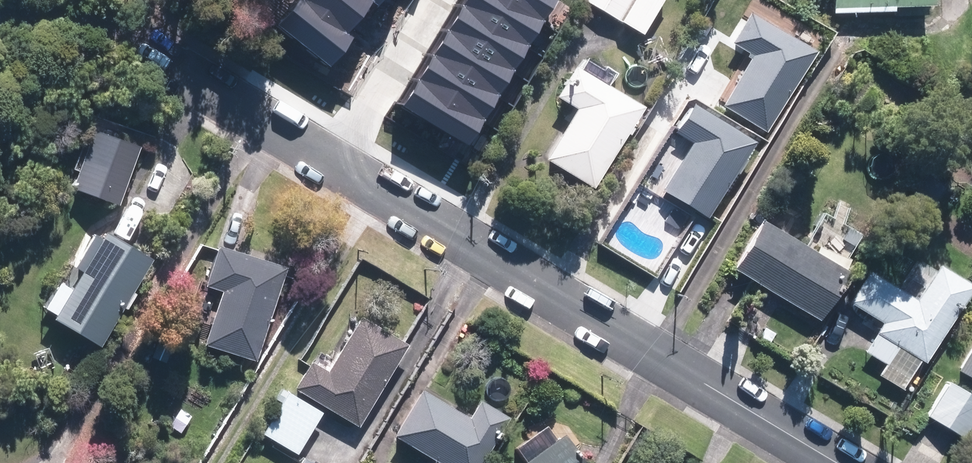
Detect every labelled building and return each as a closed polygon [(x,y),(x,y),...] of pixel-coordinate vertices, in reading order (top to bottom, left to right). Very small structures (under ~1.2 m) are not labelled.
[(282,27),(332,66),(354,39),(348,35),(363,16),(342,0),(302,0),(282,27)] [(363,16),(374,3),(379,7),(385,0),(342,0),(363,16)] [(466,4),(532,44),(547,20),(514,0),(468,0),(466,4)] [(547,20),(559,0),(514,0),(547,20)] [(642,30),(660,0),(590,0),(642,30)] [(825,9),(919,7),(919,0),(825,0),(825,9)] [(466,4),(450,30),(516,70),(532,44),(466,4)] [(770,130),(817,50),(754,14),(739,40),(757,51),(729,99),(726,104),(770,130)] [(450,30),(435,55),(501,95),(516,70),(450,30)] [(435,55),(420,79),(486,120),(501,95),(435,55)] [(587,190),(633,110),(565,71),(549,99),(568,110),(538,162),(587,190)] [(420,79),(404,106),(470,145),(486,120),(420,79)] [(709,216),(753,141),(690,104),(674,131),(693,142),(665,190),(709,216)] [(113,206),(133,148),(86,132),(66,190),(113,206)] [(762,223),(736,269),(820,318),(847,272),(762,223)] [(92,348),(143,261),(95,234),(45,321),(92,348)] [(249,361),(276,270),(210,250),(199,287),(211,291),(195,345),(249,361)] [(927,362),(971,287),(935,266),(916,299),(870,272),(852,303),(886,323),(871,350),(892,362),(885,373),(909,387),(924,361),(927,362)] [(352,427),(400,347),(352,319),(318,375),(304,366),(289,390),(352,427)] [(957,371),(971,379),(971,344),(957,371)] [(971,413),(971,402),(943,385),(923,418),(957,438),(971,413)] [(428,462),(475,462),(500,420),(471,403),(461,419),(414,391),(386,438),(428,462)] [(291,455),(315,414),(281,394),(256,435),(291,455)] [(556,437),(518,462),(574,462),(556,437)]
